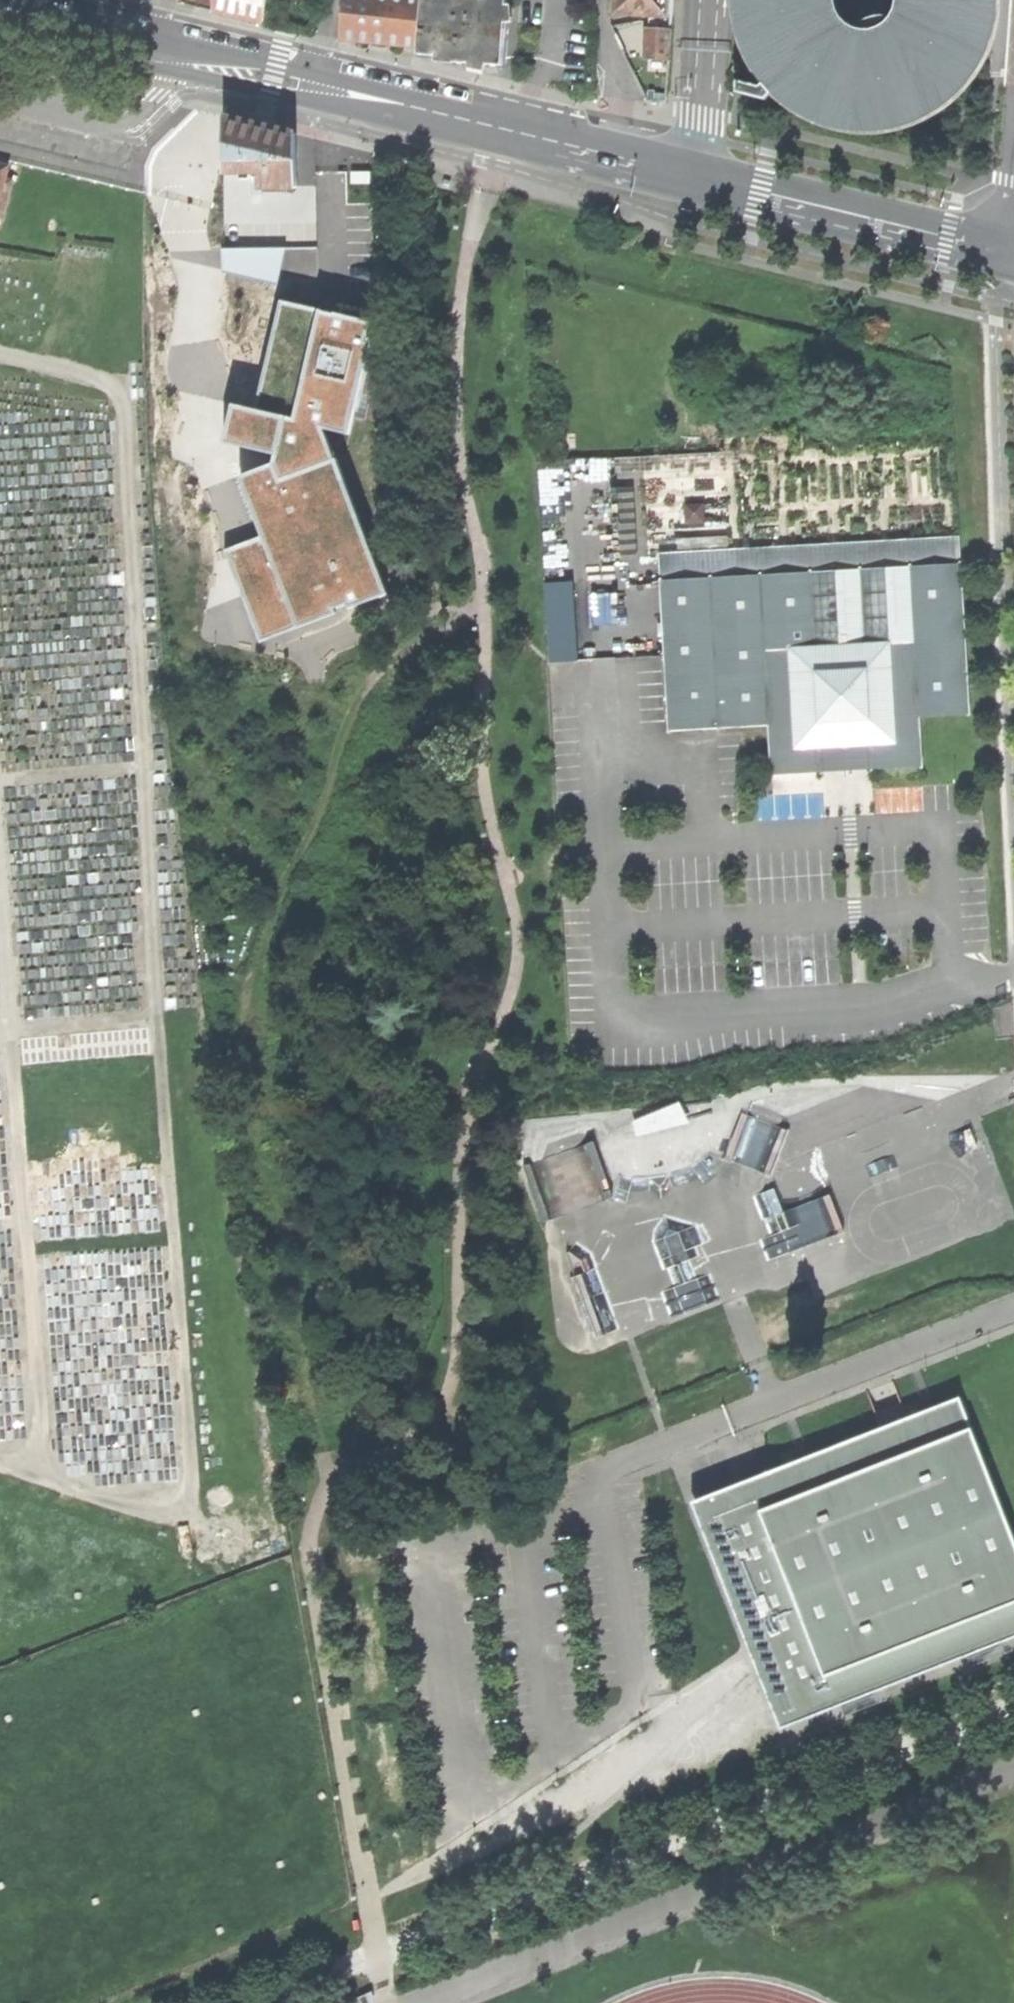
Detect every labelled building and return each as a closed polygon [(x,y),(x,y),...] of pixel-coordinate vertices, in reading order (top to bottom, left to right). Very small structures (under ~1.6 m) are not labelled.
[(213,11),(242,18),(264,23),(266,0),(214,0),(213,11)] [(424,0),(343,0),(340,39),(390,44),(420,47),(424,0)] [(420,47),(420,56),(437,56),(437,61),(471,63),(503,66),(508,0),(424,0),(420,47)] [(672,17),(673,0),(616,0),(615,13),(634,15),(650,16),(672,17)] [(915,125),(927,120),(938,113),(948,106),(958,98),(966,90),(974,80),(980,70),(985,61),(990,52),(994,40),(998,27),(1000,13),(1000,0),(914,0),(913,11),(908,27),(897,41),(882,51),(863,56),(845,53),(828,45),(815,32),(807,15),(806,0),(731,0),(731,4),(731,14),(733,24),(735,35),(739,45),(743,55),(746,63),(751,70),(755,78),(761,85),(770,94),(778,102),(786,109),(795,115),(806,120),(816,125),(828,129),(839,132),(852,134),(865,134),(878,134),(890,132),(903,129),(915,125)] [(649,28),(671,29),(672,17),(650,16),(649,28)] [(671,29),(649,28),(647,58),(670,59),(671,29)] [(259,173),(259,187),(297,187),(296,134),(258,125),(223,116),(224,174),(259,173)] [(3,218),(12,181),(5,179),(8,167),(0,165),(0,218),(3,218)] [(370,172),(351,172),(351,184),(370,183),(370,172)] [(291,250),(271,246),(268,261),(262,260),(258,277),(285,282),(291,250)] [(350,433),(381,323),(281,302),(256,412),(248,409),(232,405),(227,426),(224,443),(275,455),(273,464),(240,476),(262,536),(225,550),(261,643),(389,594),(325,434),(350,433)] [(658,553),(659,580),(960,562),(959,559),(958,535),(658,553)] [(960,562),(659,580),(664,655),(668,730),(745,725),(768,724),(771,774),(821,771),(820,746),(869,743),(871,768),(875,768),(922,765),(919,716),(969,713),(960,562)] [(554,657),(586,655),(583,579),(552,580),(554,657)] [(847,770),(871,768),(869,743),(820,746),(821,771),(847,770)] [(679,1102),(633,1121),(637,1135),(689,1123),(679,1102)] [(833,1192),(778,1215),(784,1229),(763,1238),(772,1257),(847,1226),(833,1192)] [(836,1704),(1013,1635),(1013,1538),(958,1396),(775,1468),(748,1479),(749,1482),(704,1500),(787,1710),(832,1693),(836,1704)] [(780,1727),(836,1704),(832,1693),(787,1710),(704,1500),(749,1482),(748,1479),(690,1501),(748,1647),(780,1727)]
